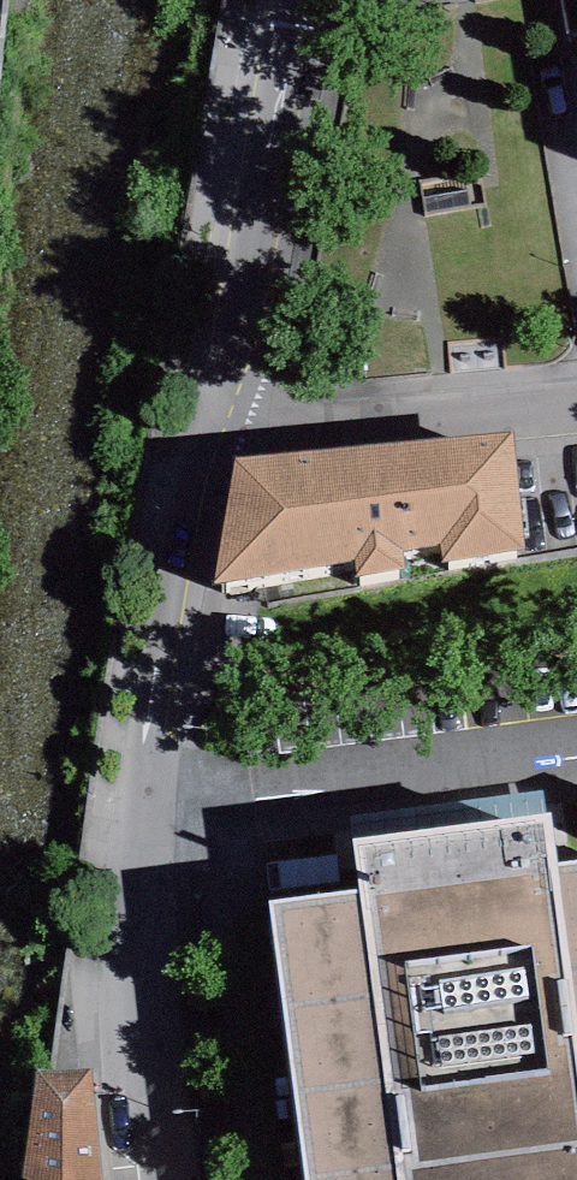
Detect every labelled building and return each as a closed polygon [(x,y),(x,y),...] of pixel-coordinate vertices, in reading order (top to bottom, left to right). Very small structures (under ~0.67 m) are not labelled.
[(572,48),(576,47),(576,0),(563,0),(572,48)] [(510,482),(233,509),(214,630),(352,603),(357,625),(403,616),(402,598),(439,592),(442,611),(523,595),(510,482)] [(273,891),(311,1179),(576,1179),(576,846),(558,848),(551,800),(358,825),(365,879),(273,891)] [(73,1105),(68,1179),(122,1179),(116,1102),(73,1105)]
